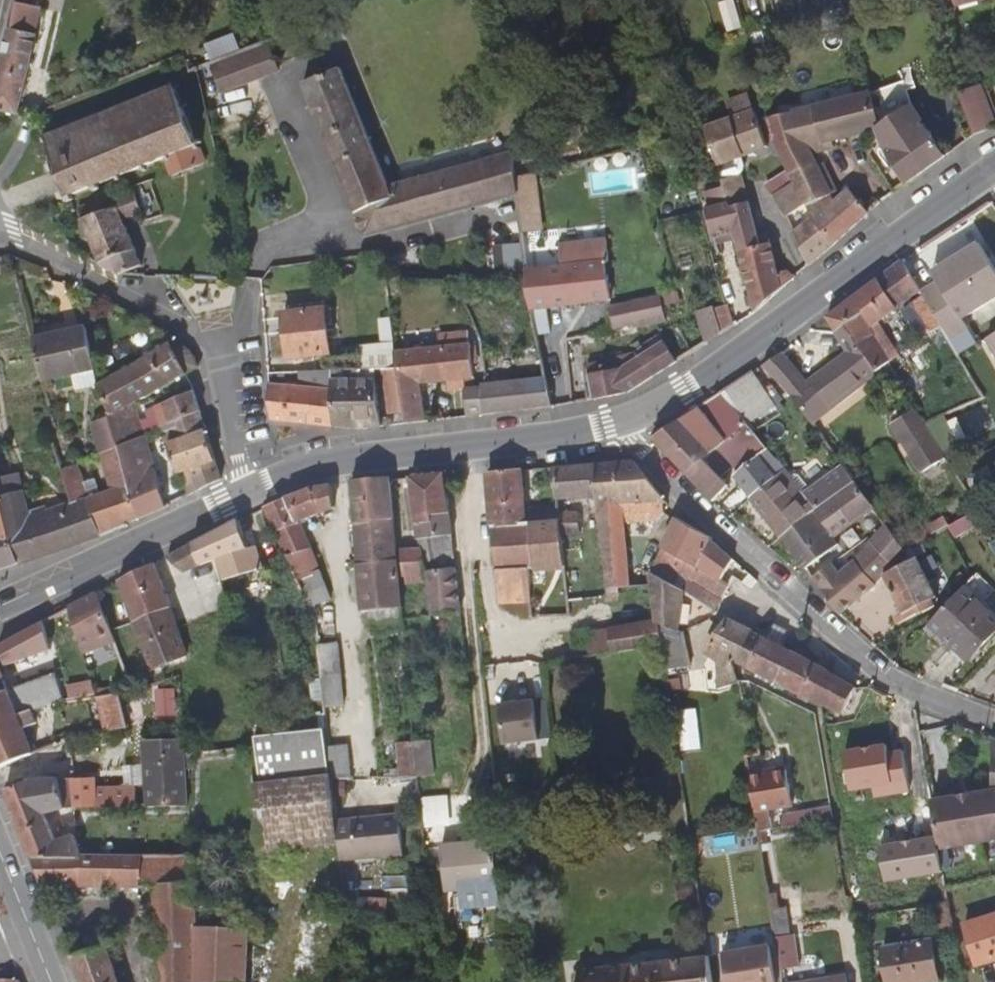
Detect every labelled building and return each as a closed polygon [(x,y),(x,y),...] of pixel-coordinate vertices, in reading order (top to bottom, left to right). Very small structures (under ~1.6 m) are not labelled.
[(17,115),(33,53),(42,7),(15,1),(10,28),(6,28),(0,53),(0,112),(17,115)] [(213,60),(243,49),(236,31),(206,42),(213,60)] [(213,68),(223,94),(279,73),(269,46),(213,68)] [(390,186),(342,68),(303,84),(355,213),(395,198),(390,186)] [(994,127),(994,107),(986,83),(961,92),(959,93),(975,135),(978,133),(994,127)] [(44,136),(69,198),(167,159),(174,175),(204,162),(173,84),(44,136)] [(907,185),(946,156),(913,104),(880,124),(871,92),(770,117),(777,144),(797,186),(806,205),(811,217),(794,231),(809,266),(816,260),(864,219),(869,214),(849,188),(834,200),(831,193),(837,189),(825,163),(817,165),(815,155),(834,149),(833,141),(877,130),(879,133),(889,157),(907,185)] [(775,144),(765,105),(754,109),(767,148),(775,144)] [(716,163),(717,165),(733,160),(767,148),(754,109),(706,126),(707,129),(712,150),(704,151),(707,164),(716,163)] [(514,151),(390,186),(395,198),(355,213),(366,239),(518,196),(516,177),(514,151)] [(717,165),(727,200),(743,196),(733,160),(717,165)] [(529,174),(516,177),(518,196),(521,217),(531,217),(535,216),(529,174)] [(806,205),(797,186),(778,194),(786,213),(806,205)] [(70,248),(117,275),(142,265),(126,220),(142,214),(133,190),(74,210),(59,216),(70,248)] [(757,309),(796,277),(788,270),(778,271),(771,242),(761,244),(750,202),(728,206),(728,203),(705,208),(711,235),(713,235),(733,230),(736,241),(754,312),(757,309)] [(521,217),(526,269),(536,268),(531,217),(521,217)] [(562,265),(606,260),(609,259),(607,238),(586,239),(585,228),(563,230),(563,243),(560,243),(562,265)] [(716,246),(736,241),(733,230),(713,235),(716,246)] [(942,325),(951,340),(968,329),(962,319),(994,299),(994,269),(980,244),(934,272),(939,282),(923,292),(924,296),(942,325)] [(528,294),(531,310),(610,301),(606,260),(562,265),(536,268),(526,269),(527,280),(528,288),(528,294)] [(904,260),(879,279),(898,309),(922,292),(904,260)] [(879,279),(828,316),(836,332),(864,314),(893,360),(901,355),(880,322),(898,309),(879,279)] [(611,305),(613,326),(636,322),(636,327),(667,320),(664,306),(681,302),(678,291),(611,305)] [(942,325),(924,296),(903,312),(922,339),(942,325)] [(721,334),(733,326),(726,303),(714,307),(721,334)] [(708,342),(721,334),(714,307),(698,311),(708,342)] [(282,313),(287,359),(331,355),(326,308),(282,313)] [(784,354),(763,367),(775,376),(795,399),(812,423),(890,363),(893,360),(864,314),(836,332),(847,353),(807,383),(784,354)] [(382,369),(399,368),(396,351),(392,317),(380,319),(382,342),(361,345),(364,370),(374,369),(382,369)] [(97,370),(94,356),(89,335),(88,326),(33,337),(43,381),(97,370)] [(642,344),(643,347),(648,351),(664,340),(659,333),(642,344)] [(112,417),(135,404),(138,402),(188,374),(198,367),(192,350),(176,340),(170,343),(98,385),(112,417)] [(628,394),(678,361),(664,340),(648,351),(643,347),(632,352),(602,363),(583,365),(587,401),(628,394)] [(407,424),(427,422),(422,384),(474,378),(471,343),(396,351),(399,368),(405,412),(407,424)] [(405,412),(399,368),(382,369),(389,413),(405,412)] [(364,429),(382,427),(374,369),(364,370),(330,371),(334,428),(340,429),(364,429)] [(286,423),(334,428),(330,371),(304,372),(304,384),(269,383),(270,403),(272,421),(286,423)] [(749,375),(721,393),(749,425),(777,406),(755,372),(749,375)] [(547,375),(481,384),(486,416),(551,406),(547,375)] [(196,393),(195,391),(146,411),(148,418),(142,421),(135,404),(112,417),(120,447),(147,434),(160,428),(165,426),(201,411),(196,393)] [(714,501),(730,485),(721,476),(734,465),(743,456),(747,453),(753,461),(769,448),(756,433),(749,425),(721,393),(686,415),(651,437),(714,501)] [(949,459),(928,423),(917,407),(890,424),(922,476),(949,459)] [(207,430),(201,411),(165,426),(160,428),(166,445),(207,430)] [(100,536),(140,518),(120,447),(112,417),(92,423),(92,424),(111,489),(100,493),(96,479),(85,481),(77,457),(60,462),(72,502),(88,497),(100,536)] [(216,458),(207,430),(170,444),(178,474),(193,470),(199,490),(222,480),(216,458)] [(736,480),(751,498),(786,469),(769,448),(753,461),(750,464),(739,472),(735,475),(736,480)] [(739,472),(750,464),(743,456),(734,465),(739,472)] [(632,587),(626,522),(656,521),(665,514),(665,499),(633,459),(619,460),(622,502),(598,504),(599,513),(604,555),(606,588),(632,587)] [(622,502),(619,460),(595,462),(597,498),(598,504),(622,502)] [(588,513),(599,513),(598,504),(597,498),(595,462),(555,466),(558,500),(587,499),(588,513)] [(786,469),(751,498),(781,538),(813,512),(855,481),(843,465),(805,492),(786,469)] [(522,468),(487,471),(492,526),(527,522),(526,511),(522,468)] [(199,490),(193,470),(183,473),(189,495),(199,490)] [(100,536),(88,497),(72,502),(49,510),(47,506),(31,511),(21,472),(0,478),(0,489),(2,496),(20,564),(77,544),(98,538),(100,536)] [(443,472),(410,476),(417,539),(422,539),(423,547),(398,549),(399,559),(400,578),(406,578),(407,585),(427,583),(426,562),(456,558),(446,472),(443,472)] [(383,477),(349,480),(351,483),(352,494),(368,493),(369,502),(394,501),(392,477),(383,477)] [(817,513),(833,536),(874,507),(855,481),(813,512),(817,513)] [(332,484),(311,487),(322,513),(336,508),(334,483),(332,484)] [(309,487),(262,507),(286,556),(312,548),(301,521),(322,513),(311,487),(309,487)] [(396,519),(394,501),(369,502),(368,493),(352,494),(355,523),(396,519)] [(20,564),(2,496),(0,496),(0,571),(20,564)] [(559,512),(559,508),(526,511),(527,522),(531,522),(560,519),(559,512)] [(989,525),(979,508),(962,518),(967,525),(976,519),(983,528),(989,525)] [(559,512),(560,519),(562,535),(582,533),(579,512),(559,512)] [(781,538),(805,570),(839,545),(833,536),(817,513),(813,512),(781,538)] [(713,537),(675,517),(662,547),(678,556),(687,561),(722,581),(729,569),(734,559),(713,539),(713,537)] [(217,561),(222,579),(265,567),(258,545),(249,549),(243,532),(239,519),(210,534),(217,560),(217,561)] [(399,559),(398,549),(396,519),(355,523),(358,563),(399,559)] [(528,568),(530,602),(570,601),(562,535),(560,519),(531,522),(536,567),(528,568)] [(492,526),(496,569),(499,604),(530,602),(528,568),(536,567),(531,522),(527,522),(492,526)] [(870,541),(897,568),(907,553),(900,544),(886,524),(870,541)] [(900,544),(907,553),(910,550),(937,534),(932,525),(900,544)] [(210,534),(195,542),(203,565),(217,560),(210,534)] [(840,571),(861,599),(878,586),(875,579),(884,575),(903,613),(894,618),(897,624),(937,605),(935,598),(939,596),(919,557),(897,568),(870,541),(853,561),(840,571)] [(199,568),(217,561),(217,560),(203,565),(195,542),(167,556),(186,573),(199,568)] [(683,575),(684,571),(687,561),(678,556),(662,547),(656,560),(683,575)] [(317,561),(312,548),(286,556),(292,569),(317,561)] [(400,578),(399,559),(358,563),(363,610),(371,610),(372,625),(381,638),(404,628),(403,619),(400,578)] [(656,560),(649,574),(686,592),(682,579),(682,577),(683,575),(656,560)] [(208,600),(227,596),(222,579),(217,561),(199,568),(208,600)] [(292,569),(300,585),(323,577),(317,561),(292,569)] [(722,581),(687,561),(684,571),(724,597),(737,576),(729,569),(722,581)] [(155,562),(118,580),(133,622),(172,607),(155,562)] [(812,578),(841,615),(861,599),(840,571),(833,563),(812,578)] [(428,571),(434,615),(462,611),(457,567),(428,571)] [(686,592),(649,574),(656,621),(658,638),(659,646),(662,646),(666,668),(689,665),(684,633),(680,632),(686,592)] [(759,581),(750,574),(742,581),(751,588),(759,581)] [(878,586),(894,618),(903,613),(884,575),(875,579),(878,586)] [(300,585),(311,607),(332,599),(323,577),(300,585)] [(682,579),(686,592),(687,592),(716,611),(722,602),(682,577),(682,579)] [(929,626),(968,662),(994,633),(994,614),(966,587),(929,626)] [(81,598),(69,605),(82,646),(111,631),(111,628),(104,609),(96,590),(81,598)] [(104,609),(111,628),(121,624),(114,606),(104,609)] [(189,656),(172,607),(133,622),(152,671),(189,656)] [(729,618),(707,651),(733,663),(754,630),(729,618)] [(0,644),(0,647),(5,664),(50,647),(43,619),(0,644)] [(658,638),(656,621),(610,629),(613,654),(659,646),(658,638)] [(775,641),(781,644),(790,629),(776,621),(768,637),(775,641)] [(575,661),(613,654),(610,629),(572,635),(575,661)] [(733,663),(735,664),(775,683),(794,651),(781,644),(775,641),(768,637),(754,630),(733,663)] [(116,645),(126,673),(140,668),(132,641),(116,645)] [(318,643),(325,708),(345,707),(341,642),(318,643)] [(843,715),(844,714),(854,694),(856,687),(803,657),(807,651),(800,647),(796,652),(794,651),(775,683),(824,706),(843,715)] [(740,682),(735,664),(733,663),(707,651),(706,654),(716,660),(718,689),(740,682)] [(9,689),(0,664),(0,692),(9,689)] [(34,753),(28,736),(36,733),(34,725),(39,723),(34,710),(63,701),(56,672),(9,689),(0,692),(0,766),(34,753)] [(119,693),(98,696),(106,732),(128,728),(120,693),(119,693)] [(539,740),(534,700),(499,704),(503,744),(539,740)] [(698,707),(679,710),(685,749),(704,746),(698,707)] [(260,782),(331,774),(329,753),(328,745),(327,729),(265,735),(263,719),(253,719),(260,782)] [(189,806),(186,754),(185,739),(144,739),(148,806),(189,806)] [(415,741),(418,777),(435,775),(432,740),(415,741)] [(400,777),(418,777),(415,741),(397,743),(400,777)] [(329,753),(331,774),(332,778),(351,778),(349,744),(328,745),(329,753)] [(875,797),(910,791),(903,750),(888,753),(887,744),(845,752),(852,790),(874,787),(875,797)] [(758,828),(759,830),(767,830),(772,829),(770,810),(792,807),(788,772),(751,777),(758,828)] [(331,774),(260,782),(254,783),(259,833),(262,853),(339,846),(336,820),(332,778),(331,774)] [(74,778),(60,778),(66,809),(72,807),(136,806),(136,788),(96,788),(95,777),(74,778)] [(23,833),(33,858),(82,857),(75,834),(57,839),(46,815),(66,809),(60,778),(31,780),(6,790),(23,833)] [(558,790),(495,794),(476,795),(477,812),(560,807),(558,790)] [(930,803),(938,851),(994,841),(994,792),(930,803)] [(449,795),(420,798),(422,816),(423,826),(451,824),(449,795)] [(805,811),(807,823),(834,819),(832,806),(805,811)] [(782,828),(807,823),(805,811),(781,814),(782,828)] [(336,820),(339,846),(340,860),(404,855),(400,814),(336,820)] [(759,830),(761,845),(769,844),(767,830),(759,830)] [(499,885),(495,841),(442,846),(446,891),(499,885)] [(43,886),(153,888),(158,981),(194,981),(196,927),(193,856),(82,857),(33,858),(43,886)] [(345,911),(388,914),(388,899),(347,897),(345,911)] [(433,917),(445,917),(444,903),(432,902),(433,917)] [(771,908),(776,937),(791,934),(787,906),(771,908)] [(959,966),(974,962),(976,966),(994,961),(994,914),(964,923),(965,926),(952,929),(959,966)] [(196,927),(194,981),(248,981),(249,929),(196,927)] [(939,981),(933,938),(882,947),(887,981),(933,981),(939,981)] [(727,981),(778,981),(775,968),(772,944),(722,952),(727,981)] [(82,981),(121,981),(109,946),(72,955),(82,981)] [(707,955),(573,971),(574,981),(711,981),(707,955)]
